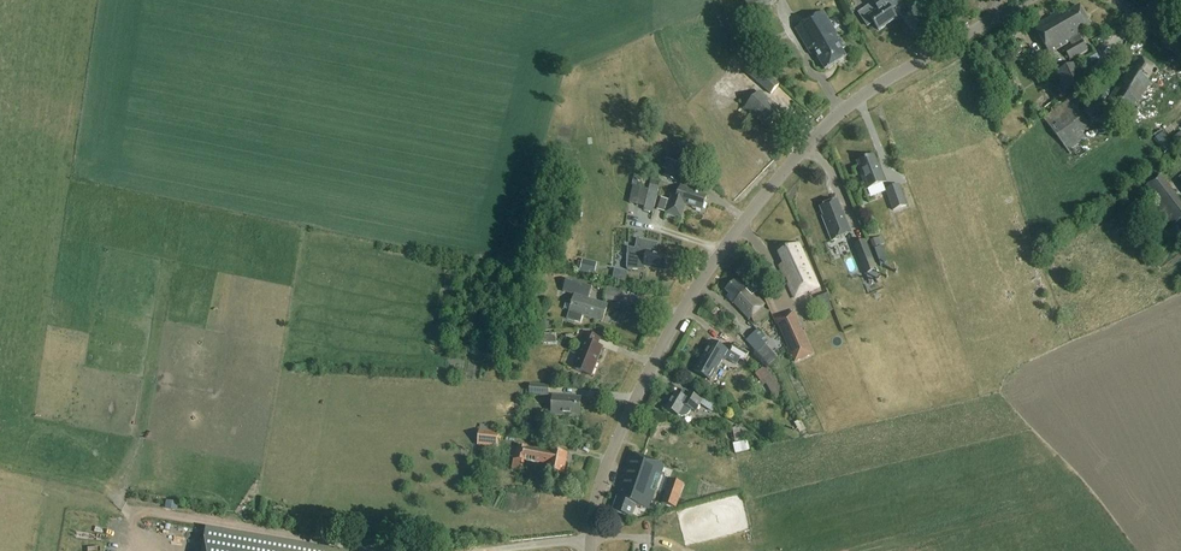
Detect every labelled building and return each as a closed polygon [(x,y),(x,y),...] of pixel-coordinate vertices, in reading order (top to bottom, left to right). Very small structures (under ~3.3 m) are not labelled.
[(775,0),(744,0),(752,16),(777,4),(775,0)] [(901,0),(872,0),(879,10),(870,17),(880,31),(897,19),(891,11),(902,2),(901,0)] [(1049,55),(1080,39),(1079,35),(1091,29),(1081,9),(1068,15),(1061,13),(1035,27),(1049,55)] [(824,11),(796,27),(811,54),(818,56),(825,69),(846,57),(842,49),(844,48),(824,11)] [(1013,38),(1001,45),(1005,53),(1017,46),(1013,38)] [(1081,39),(1064,49),(1070,61),(1088,51),(1081,39)] [(1158,70),(1138,57),(1108,102),(1126,114),(1133,104),(1134,105),(1136,102),(1137,103),(1151,82),(1148,80),(1152,73),(1155,75),(1158,70)] [(745,71),(770,93),(778,85),(753,62),(745,71)] [(1076,63),(1054,74),(1062,91),(1085,80),(1076,63)] [(999,81),(1007,97),(1018,92),(1010,76),(999,81)] [(781,112),(760,93),(745,109),(759,122),(761,120),(768,126),(781,112)] [(1076,108),(1078,106),(1071,98),(1043,119),(1070,155),(1088,141),(1082,133),(1091,127),(1076,108)] [(1102,105),(1092,98),(1082,112),(1092,119),(1102,105)] [(1167,130),(1157,134),(1162,149),(1172,145),(1167,130)] [(880,171),(874,156),(857,163),(862,176),(861,176),(867,190),(886,182),(881,171),(880,171)] [(662,168),(666,170),(663,177),(677,183),(684,167),(666,159),(662,168)] [(1160,175),(1142,189),(1180,239),(1180,202),(1160,175)] [(631,204),(645,207),(644,211),(654,213),(661,182),(652,180),(650,190),(634,186),(631,204)] [(907,205),(899,185),(886,190),(894,210),(907,205)] [(686,207),(687,205),(704,211),(708,197),(698,194),(699,192),(682,187),(678,198),(672,195),(666,213),(681,218),(685,207),(686,207)] [(843,217),(837,201),(820,208),(824,217),(822,218),(831,241),(852,233),(845,216),(843,217)] [(880,238),(872,242),(874,249),(884,245),(880,238)] [(628,248),(627,270),(629,270),(638,271),(644,271),(644,267),(665,270),(667,256),(656,254),(658,244),(637,241),(636,250),(628,248)] [(872,259),(865,241),(854,245),(861,263),(872,259)] [(784,264),(782,265),(779,266),(795,299),(819,288),(798,244),(779,253),(784,264)] [(881,247),(875,250),(881,266),(888,264),(881,247)] [(583,260),(581,270),(589,271),(591,262),(583,260)] [(627,279),(627,268),(613,268),(613,279),(627,279)] [(567,280),(563,292),(574,296),(576,296),(570,312),(568,317),(580,321),(582,316),(603,322),(608,306),(587,300),(589,295),(591,296),(593,290),(593,289),(578,284),(567,280)] [(739,285),(735,282),(726,291),(729,295),(727,297),(733,304),(734,303),(750,319),(764,305),(742,282),(739,285)] [(605,297),(620,301),(623,289),(607,286),(605,297)] [(830,302),(822,305),(826,314),(833,311),(830,302)] [(611,309),(606,323),(629,330),(633,316),(611,309)] [(775,320),(795,362),(813,353),(802,330),(801,331),(797,323),(799,322),(794,311),(787,314),(788,316),(782,319),(781,317),(775,320)] [(758,331),(747,342),(757,353),(769,342),(758,331)] [(584,333),(581,340),(587,343),(584,349),(581,348),(573,369),(592,376),(603,348),(597,346),(600,339),(584,333)] [(727,352),(712,342),(694,372),(710,381),(727,352)] [(736,345),(731,353),(745,363),(750,353),(736,345)] [(766,347),(757,354),(764,362),(773,354),(766,347)] [(760,387),(766,383),(775,401),(786,394),(773,375),(767,366),(752,377),(760,387)] [(530,385),(529,396),(548,397),(549,386),(530,385)] [(702,402),(683,391),(680,396),(676,394),(666,410),(678,417),(681,417),(684,417),(686,417),(688,415),(690,414),(692,411),(696,413),(702,402)] [(553,396),(552,415),(579,417),(581,398),(553,396)] [(806,430),(800,420),(794,424),(800,434),(806,430)] [(521,424),(520,433),(532,434),(532,425),(521,424)] [(732,429),(735,443),(742,442),(739,427),(732,429)] [(480,431),(478,447),(498,449),(500,432),(480,431)] [(516,459),(514,458),(512,469),(514,469),(514,470),(522,471),(524,461),(525,461),(526,460),(535,462),(535,460),(549,462),(547,471),(563,474),(567,454),(550,451),(549,453),(536,450),(536,449),(528,448),(528,449),(518,447),(516,459)] [(664,466),(630,454),(616,494),(618,495),(613,511),(632,517),(636,504),(649,509),(664,466)] [(685,484),(670,479),(662,503),(676,508),(685,484)] [(177,512),(178,504),(166,501),(164,509),(177,512)] [(201,550),(331,550),(205,530),(201,550)]
